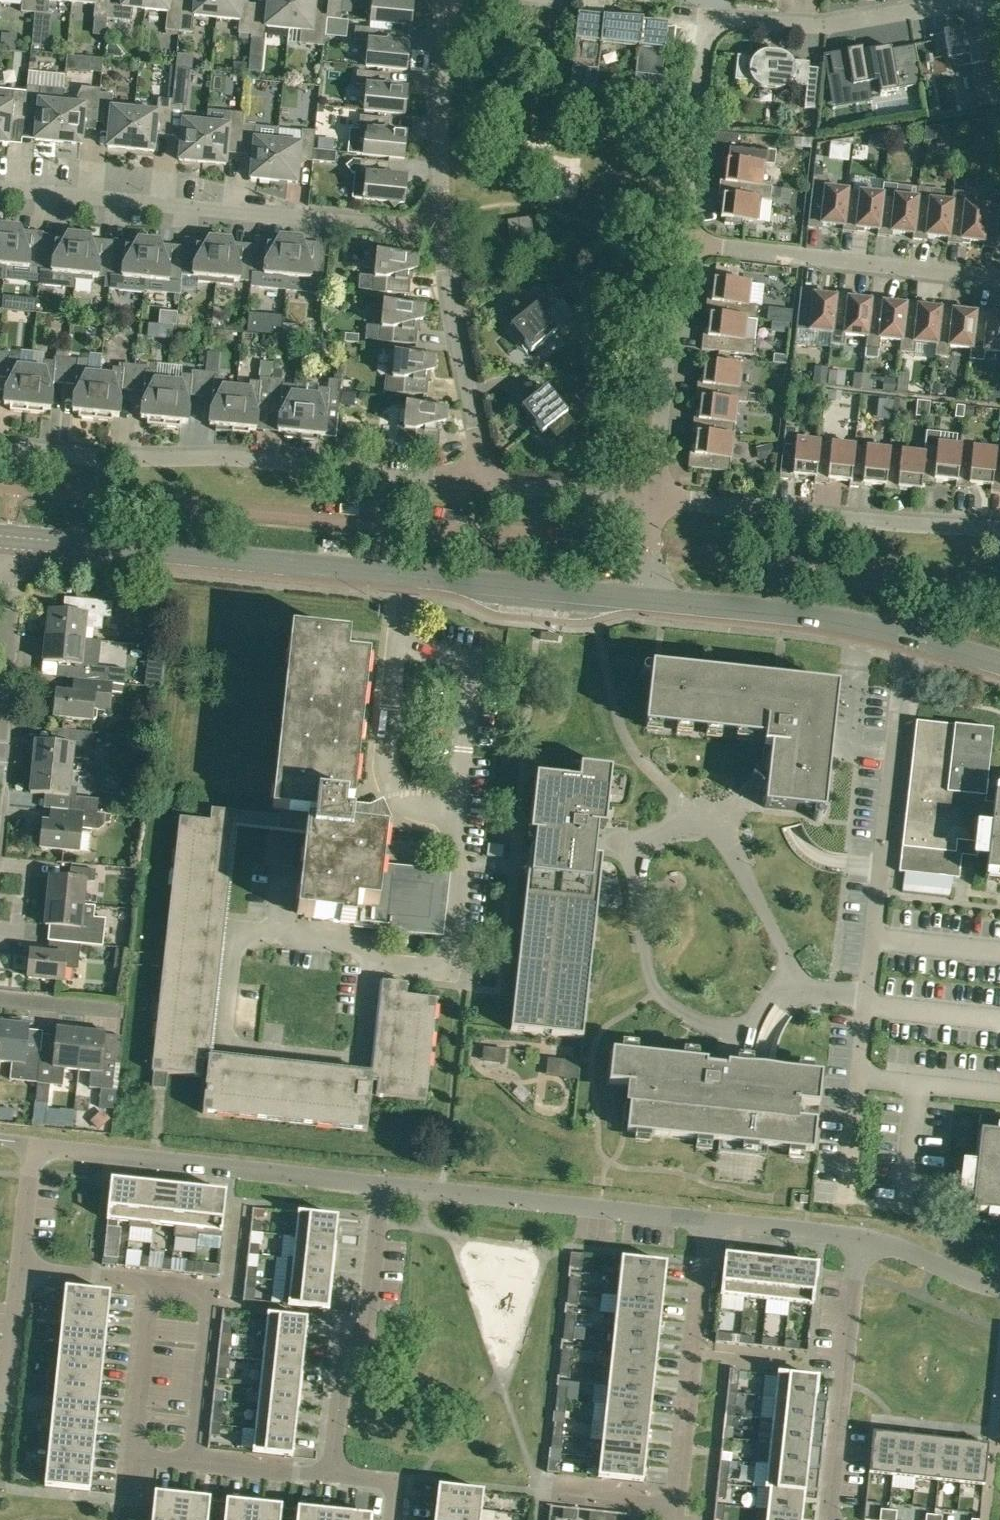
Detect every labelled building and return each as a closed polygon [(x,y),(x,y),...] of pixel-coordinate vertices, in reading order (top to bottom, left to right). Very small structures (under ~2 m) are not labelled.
[(36,0),(22,0),(21,12),(35,13),(36,0)] [(35,13),(48,14),(49,0),(36,0),(35,13)] [(109,0),(72,0),(72,2),(95,5),(94,18),(97,18),(97,24),(106,25),(109,0)] [(133,8),(145,9),(146,0),(109,0),(106,25),(115,26),(116,20),(132,21),(133,8)] [(145,9),(168,12),(166,30),(179,31),(182,0),(146,0),(145,9)] [(179,31),(192,33),(194,16),(217,18),(219,0),(182,0),(179,31)] [(217,18),(240,20),(239,33),(251,34),(251,39),(255,5),(244,4),(242,1),(242,0),(219,0),(217,18)] [(268,6),(255,5),(251,39),(265,40),(266,27),(289,29),(292,0),(268,0),(268,6)] [(327,16),(316,15),(314,13),(315,0),(292,0),(289,29),(301,30),(300,43),(324,46),(327,18),(327,16)] [(327,16),(327,18),(341,19),(343,0),(329,0),(327,16)] [(401,0),(373,0),(372,7),(365,12),(371,19),(370,22),(411,26),(413,1),(401,0)] [(570,87),(596,90),(601,43),(638,47),(633,94),(659,97),(668,24),(643,21),(643,19),(609,18),(602,17),(604,0),(580,0),(570,87)] [(353,1),(344,1),(343,11),(352,12),(353,1)] [(361,49),(361,56),(366,63),(366,66),(406,70),(409,45),(392,44),(390,41),(391,30),(355,27),(354,40),(362,41),(361,49)] [(967,35),(966,31),(966,30),(966,28),(943,32),(944,34),(944,35),(948,60),(950,59),(950,60),(951,62),(951,63),(952,64),(953,66),(956,67),(956,68),(958,68),(961,68),(971,66),(971,67),(972,67),(977,92),(999,88),(999,45),(998,32),(981,35),(981,33),(967,35)] [(872,102),(869,83),(878,82),(881,94),(898,90),(898,88),(910,86),(922,84),(918,64),(906,66),(894,68),(891,49),(891,47),(863,52),(863,48),(847,51),(823,55),(833,109),(872,102)] [(780,53),(770,52),(768,52),(766,52),(763,52),(761,53),(757,55),(755,57),(737,55),(735,79),(753,81),(754,83),(756,85),(757,86),(761,88),(765,90),(766,90),(771,91),(772,91),(775,91),(777,90),(779,90),(784,88),(787,87),(790,85),(807,86),(809,62),(792,61),(790,59),(789,57),(787,55),(784,54),(781,53),(780,53)] [(77,70),(89,71),(90,57),(79,56),(77,70)] [(407,89),(390,88),(388,85),(389,75),(357,71),(356,85),(366,86),(365,95),(359,100),(364,107),(364,110),(404,115),(407,89)] [(27,86),(26,92),(13,90),(12,103),(0,102),(0,142),(9,143),(11,122),(13,120),(24,121),(27,86)] [(41,87),(27,86),(24,121),(25,115),(35,116),(37,119),(35,140),(58,142),(62,102),(39,100),(41,87)] [(96,132),(97,122),(100,93),(100,89),(82,87),(75,104),(62,102),(58,142),(82,144),(83,130),(96,132)] [(819,91),(806,90),(805,108),(817,109),(819,91)] [(113,94),(100,93),(97,122),(107,123),(109,126),(107,147),(131,149),(135,110),(112,107),(113,94)] [(169,135),(172,100),(159,99),(157,112),(135,110),(131,149),(154,152),(156,130),(159,128),(169,130),(168,135),(169,135)] [(172,100),(169,135),(179,136),(181,139),(179,160),(202,162),(206,123),(183,120),(185,107),(172,106),(172,100)] [(240,154),(244,113),(231,112),(229,125),(206,123),(202,162),(226,165),(228,144),(230,142),(241,143),(240,154)] [(244,113),(240,154),(251,155),(252,157),(250,179),(274,181),(278,141),(255,139),(256,126),(243,125),(244,113)] [(388,119),(360,116),(359,129),(350,129),(348,153),(404,159),(406,134),(389,132),(387,129),(388,119)] [(301,143),(278,141),(274,181),(297,183),(299,162),(302,160),(312,161),(315,132),(316,124),(303,123),(301,143)] [(948,124),(941,125),(926,127),(928,140),(940,138),(941,144),(951,143),(948,124)] [(978,124),(977,137),(993,138),(994,125),(978,124)] [(892,129),(891,141),(906,142),(908,131),(892,129)] [(886,150),(886,147),(887,136),(872,134),(870,134),(868,148),(886,150)] [(812,138),(790,137),(789,147),(811,148),(812,138)] [(720,181),(772,187),(761,185),(763,165),(774,166),(776,152),(724,146),(722,160),(727,161),(725,181),(720,181)] [(388,174),(389,163),(353,160),(346,166),(352,173),(355,173),(352,198),(388,202),(394,208),(400,203),(404,203),(407,178),(390,176),(388,174)] [(842,231),(843,231),(848,190),(826,188),(827,177),(813,175),(807,227),(822,229),(823,224),(843,226),(842,231)] [(770,201),(772,187),(720,181),(718,195),(723,196),(721,218),(725,218),(724,224),(741,225),(742,220),(757,222),(760,200),(770,201)] [(788,197),(789,189),(773,187),(772,195),(788,197)] [(913,239),(919,187),(918,187),(917,198),(883,194),(878,235),(892,237),(893,232),(913,234),(912,239),(913,239)] [(947,243),(948,243),(954,191),(953,191),(952,202),(931,200),(932,189),(919,187),(913,239),(927,241),(928,236),(948,238),(947,243)] [(883,194),(856,191),(848,190),(843,231),(857,233),(858,228),(878,230),(877,235),(878,235),(883,194)] [(983,247),(988,206),(966,203),(967,193),(954,191),(948,243),(962,245),(962,240),(983,242),(982,247),(983,247)] [(983,247),(997,249),(997,244),(999,244),(999,207),(988,206),(983,247)] [(534,239),(533,231),(531,217),(507,221),(510,242),(534,239)] [(9,226),(0,225),(0,266),(5,266),(9,226)] [(40,271),(43,244),(31,243),(32,236),(23,236),(20,227),(9,226),(5,266),(29,268),(40,269),(40,271)] [(43,244),(40,271),(39,284),(74,288),(75,280),(79,235),(68,234),(64,242),(55,241),(55,247),(43,246),(43,244)] [(92,244),(91,239),(90,236),(79,235),(75,280),(93,282),(93,277),(98,277),(110,278),(113,251),(113,253),(101,252),(101,245),(92,244)] [(255,248),(251,282),(251,286),(286,289),(287,282),(291,237),(281,236),(276,244),(267,243),(266,249),(255,248)] [(304,247),(303,241),(302,238),(291,237),(287,282),(305,284),(305,279),(310,280),(310,279),(322,280),(325,255),(313,254),(313,248),(304,247)] [(184,250),(180,283),(181,283),(180,287),(197,289),(198,282),(216,284),(220,239),(210,238),(205,245),(196,244),(196,251),(184,250)] [(113,251),(110,278),(109,289),(144,292),(144,289),(149,240),(139,239),(135,247),(125,246),(125,252),(113,251)] [(239,281),(251,282),(255,248),(254,248),(253,256),(242,255),(243,249),(234,248),(231,240),(220,239),(216,284),(234,285),(234,280),(239,281)] [(184,250),(183,254),(183,258),(171,257),(172,250),(163,249),(160,241),(149,240),(144,289),(179,292),(180,283),(184,250)] [(409,294),(411,280),(407,280),(408,272),(416,269),(417,258),(393,255),(394,251),(381,249),(381,254),(377,254),(375,276),(360,275),(358,289),(385,292),(409,294)] [(705,314),(757,319),(759,306),(748,305),(750,283),(714,278),(712,300),(707,300),(705,314)] [(830,344),(836,292),(835,297),(815,295),(815,290),(801,288),(796,329),(831,333),(830,344)] [(850,294),(836,292),(830,344),(844,345),(845,335),(866,337),(865,348),(871,296),(870,301),(850,298),(850,294)] [(885,298),(871,296),(865,348),(879,349),(880,339),(901,341),(900,352),(906,300),(905,305),(885,302),(885,298)] [(24,311),(37,312),(38,299),(25,298),(24,311)] [(584,298),(571,309),(581,322),(594,311),(584,298)] [(935,356),(941,304),(940,309),(920,306),(920,301),(906,300),(900,352),(914,353),(915,343),(936,345),(935,356)] [(416,344),(418,330),(414,330),(415,322),(423,319),(424,308),(384,304),(382,327),(367,325),(365,340),(392,342),(416,344)] [(955,305),(941,304),(935,356),(949,357),(950,346),(971,349),(970,360),(976,308),(975,313),(955,310),(955,305)] [(536,306),(523,316),(510,327),(531,352),(557,331),(536,306)] [(976,308),(970,360),(984,361),(985,350),(999,352),(999,315),(990,314),(990,309),(976,308)] [(794,311),(782,310),(781,321),(793,323),(794,311)] [(250,313),(247,333),(267,335),(269,315),(250,313)] [(753,355),(757,320),(757,319),(705,314),(710,315),(708,335),(703,335),(701,349),(753,355)] [(173,326),(148,324),(147,338),(171,340),(173,326)] [(359,342),(360,334),(348,333),(347,341),(359,342)] [(318,340),(310,339),(309,350),(317,350),(318,340)] [(333,345),(333,352),(337,358),(344,358),(345,346),(333,345)] [(64,383),(67,358),(68,349),(57,348),(56,357),(55,357),(54,362),(44,361),(44,369),(31,368),(27,412),(44,414),(44,409),(51,410),(53,382),(64,383)] [(27,412),(31,368),(19,366),(20,358),(10,357),(11,353),(0,352),(0,377),(7,378),(4,405),(11,406),(10,411),(27,412)] [(790,354),(777,353),(776,360),(789,361),(790,354)] [(395,354),(393,377),(387,376),(386,391),(403,393),(403,392),(427,395),(428,381),(425,380),(426,372),(434,370),(435,358),(395,354)] [(79,417),(95,419),(100,374),(88,373),(89,360),(78,359),(67,358),(64,383),(75,385),(73,412),(79,413),(79,417)] [(272,377),(273,369),(274,362),(262,360),(261,376),(272,377)] [(697,383),(696,397),(748,402),(760,404),(761,395),(749,394),(749,389),(739,388),(741,366),(705,361),(702,383),(697,383)] [(133,390),(135,365),(123,364),(123,368),(113,367),(112,376),(100,374),(95,419),(112,421),(113,416),(119,417),(122,389),(133,390)] [(147,424),(164,426),(168,381),(156,380),(157,372),(147,371),(148,366),(135,365),(133,390),(144,391),(141,419),(148,419),(147,424)] [(335,376),(334,380),(341,381),(343,365),(339,365),(338,373),(335,376)] [(181,382),(168,381),(164,426),(181,428),(181,423),(188,423),(190,396),(201,397),(204,372),(192,371),(191,375),(181,374),(181,382)] [(827,372),(815,371),(814,383),(826,384),(827,372)] [(846,372),(829,371),(828,385),(844,386),(846,372)] [(216,431),(232,433),(237,388),(225,387),(225,379),(216,378),(216,373),(204,372),(201,397),(212,398),(210,426),(216,426),(216,431)] [(861,388),(862,376),(854,375),(853,387),(861,388)] [(862,376),(861,388),(869,389),(870,377),(862,376)] [(237,388),(232,433),(249,434),(250,429),(256,430),(259,403),(270,404),(272,379),(260,377),(260,382),(250,381),(249,389),(237,388)] [(897,377),(896,380),(895,392),(906,393),(908,379),(897,377)] [(884,378),(882,390),(895,392),(896,380),(884,378)] [(284,438),(301,439),(305,395),(293,393),(294,385),(284,384),(284,380),(272,379),(270,404),(281,405),(278,432),(285,433),(284,438)] [(329,379),(328,389),(318,388),(317,396),(305,395),(301,439),(318,441),(318,436),(325,437),(327,410),(338,411),(341,381),(334,380),(329,379)] [(586,409),(599,398),(588,385),(575,395),(586,409)] [(521,408),(542,434),(568,413),(547,387),(521,408)] [(825,389),(813,388),(811,408),(823,409),(825,389)] [(985,389),(983,402),(999,404),(999,399),(999,391),(985,389)] [(835,392),(826,391),(825,402),(834,403),(835,392)] [(341,404),(355,405),(357,393),(343,392),(341,404)] [(692,432),(733,436),(737,402),(748,403),(748,402),(696,397),(701,398),(698,418),(694,418),(692,432)] [(878,407),(893,408),(894,401),(878,400),(878,407)] [(930,402),(917,401),(916,416),(929,417),(930,402)] [(964,418),(964,416),(965,409),(965,405),(956,404),(955,417),(964,418)] [(439,446),(440,432),(436,432),(437,424),(446,421),(447,410),(401,405),(398,442),(414,444),(439,446)] [(965,409),(964,416),(973,417),(974,406),(965,405),(965,409)] [(814,483),(815,483),(820,442),(798,439),(799,428),(785,427),(779,479),(794,480),(794,476),(815,478),(814,483)] [(926,442),(920,490),(921,490),(922,483),(935,485),(936,480),(956,482),(956,487),(962,435),(961,435),(960,446),(939,443),(940,433),(927,431),(926,442)] [(729,472),(733,436),(692,432),(697,433),(694,453),(690,453),(688,467),(729,472)] [(991,491),(996,450),(975,447),(976,437),(962,435),(956,487),(970,489),(971,484),(991,486),(991,491)] [(850,487),(855,446),(820,442),(815,483),(829,484),(829,479),(850,482),(849,487),(850,487)] [(920,490),(926,442),(925,442),(924,453),(890,450),(885,491),(899,492),(899,487),(920,490)] [(771,443),(756,447),(759,461),(775,457),(771,443)] [(855,446),(850,487),(864,488),(864,483),(885,486),(884,491),(885,491),(890,450),(855,446)] [(996,450),(991,491),(999,492),(999,450),(996,450)] [(112,602),(75,599),(73,613),(48,610),(46,636),(84,640),(85,627),(102,629),(103,617),(111,618),(112,602)] [(353,804),(353,803),(369,658),(347,655),(349,636),(292,630),(272,817),(237,813),(230,812),(211,810),(210,822),(179,818),(152,1072),(154,1072),(168,1073),(207,1078),(203,1114),(367,1131),(371,1096),(426,1102),(437,999),(407,996),(408,984),(381,981),(371,1075),(209,1058),(234,826),(277,830),(277,831),(283,832),(305,834),(297,916),(340,921),(340,923),(354,925),(355,922),(436,931),(435,937),(437,937),(444,871),(443,871),(442,877),(375,870),(379,833),(368,832),(370,806),(353,804)] [(68,664),(67,678),(83,680),(105,682),(106,668),(98,667),(99,654),(83,652),(84,640),(46,636),(43,662),(68,664)] [(652,666),(650,683),(645,727),(648,727),(648,719),(676,722),(675,730),(677,730),(678,722),(706,725),(705,733),(707,734),(708,725),(735,728),(734,737),(737,737),(738,728),(765,731),(762,761),(754,771),(756,773),(761,766),(764,769),(767,772),(762,778),(765,780),(767,777),(764,807),(783,809),(824,814),(831,754),(832,754),(833,741),(831,741),(832,728),(834,729),(835,725),(834,725),(838,687),(781,681),(781,680),(652,666)] [(162,678),(146,676),(144,687),(160,688),(162,678)] [(112,683),(105,682),(83,680),(82,693),(56,691),(53,717),(92,721),(93,709),(109,711),(112,683)] [(995,796),(993,806),(985,805),(988,782),(987,782),(993,730),(916,721),(912,756),(927,758),(926,766),(911,764),(908,792),(903,792),(908,793),(905,822),(907,822),(906,830),(904,830),(899,872),(959,878),(963,842),(976,843),(975,858),(977,858),(977,857),(988,858),(986,873),(999,875),(998,882),(999,883),(999,796),(995,796)] [(33,767),(71,771),(72,758),(89,760),(92,733),(62,730),(60,744),(35,741),(33,767)] [(69,787),(71,771),(33,767),(30,793),(68,797),(67,811),(97,814),(98,799),(76,797),(77,788),(69,787)] [(542,1034),(544,1024),(552,1025),(551,1035),(583,1038),(600,881),(592,880),(594,856),(595,856),(596,854),(594,854),(597,828),(598,829),(598,827),(606,827),(612,770),(580,767),(579,780),(536,776),(530,833),(535,834),(534,849),(530,849),(511,1030),(542,1034)] [(97,814),(67,811),(64,810),(63,824),(43,822),(40,848),(79,852),(81,826),(99,828),(105,826),(106,814),(97,814)] [(294,867),(298,834),(283,832),(277,831),(268,830),(268,832),(265,863),(264,864),(271,865),(273,865),(294,867)] [(488,844),(487,856),(502,858),(504,845),(488,844)] [(48,901),(83,905),(85,881),(94,882),(96,870),(71,868),(70,879),(50,877),(48,901)] [(69,943),(80,944),(103,946),(105,918),(94,917),(95,906),(83,905),(48,901),(45,925),(70,928),(69,943)] [(80,944),(69,943),(55,942),(54,954),(31,952),(28,978),(63,981),(64,968),(78,970),(80,944)] [(37,1082),(40,1053),(26,1051),(29,1026),(3,1023),(0,1054),(0,1062),(12,1063),(10,1080),(37,1082)] [(53,1068),(79,1070),(83,1032),(79,1031),(79,1029),(77,1026),(61,1025),(59,1026),(58,1029),(57,1029),(54,1054),(40,1053),(37,1082),(34,1114),(47,1115),(51,1084),(53,1068)] [(89,1032),(83,1032),(79,1070),(91,1071),(89,1087),(113,1090),(116,1062),(102,1061),(105,1034),(105,1031),(103,1029),(91,1028),(89,1030),(89,1032)] [(822,1074),(750,1066),(727,1064),(727,1069),(707,1067),(707,1062),(612,1051),(609,1083),(632,1086),(627,1131),(719,1141),(718,1151),(720,1152),(721,1148),(764,1153),(764,1156),(767,1157),(768,1147),(814,1152),(817,1120),(793,1118),(795,1103),(819,1106),(822,1074)] [(555,1076),(578,1079),(579,1061),(557,1058),(555,1076)] [(154,1072),(152,1088),(166,1089),(168,1073),(154,1072)] [(61,1111),(59,1127),(72,1128),(73,1123),(74,1111),(61,1109),(61,1111)] [(980,1131),(976,1166),(966,1164),(966,1163),(964,1163),(961,1194),(963,1195),(963,1193),(973,1194),(971,1211),(999,1214),(999,1133),(980,1131)] [(130,1222),(135,1184),(135,1182),(111,1180),(111,1181),(107,1220),(130,1222)] [(153,1230),(154,1225),(153,1225),(157,1186),(157,1185),(135,1182),(135,1184),(130,1222),(129,1227),(153,1230)] [(154,1225),(175,1227),(176,1227),(180,1188),(180,1187),(157,1185),(157,1186),(153,1225),(154,1225)] [(180,1187),(180,1188),(176,1227),(175,1227),(174,1237),(198,1239),(199,1235),(198,1235),(202,1191),(203,1190),(180,1187)] [(226,1192),(203,1190),(202,1191),(198,1235),(199,1235),(221,1237),(226,1193),(226,1192)] [(290,1237),(295,1238),(295,1237),(334,1241),(335,1241),(338,1217),(337,1217),(293,1213),(290,1237)] [(262,1222),(253,1221),(252,1232),(261,1233),(262,1222)] [(295,1237),(295,1238),(293,1258),(293,1259),(332,1264),(333,1264),(335,1241),(334,1241),(295,1237)] [(250,1255),(258,1256),(259,1245),(251,1244),(250,1255)] [(118,1254),(117,1265),(126,1265),(127,1255),(118,1254)] [(572,1254),(571,1265),(581,1266),(582,1255),(572,1254)] [(724,1255),(724,1256),(720,1295),(744,1298),(748,1259),(748,1258),(724,1255)] [(141,1256),(140,1267),(148,1268),(150,1257),(141,1256)] [(333,1264),(332,1264),(293,1259),(293,1258),(288,1258),(285,1281),(329,1286),(330,1286),(333,1264)] [(748,1259),(744,1298),(766,1300),(771,1261),(771,1260),(748,1258),(748,1259)] [(171,1270),(172,1260),(164,1259),(162,1269),(171,1270)] [(666,1263),(623,1259),(622,1259),(619,1278),(621,1278),(664,1283),(666,1263)] [(771,1261),(766,1300),(789,1303),(793,1264),(793,1262),(771,1260),(771,1261)] [(194,1273),(195,1262),(186,1261),(185,1272),(194,1273)] [(195,1262),(194,1273),(202,1274),(203,1263),(195,1262)] [(793,1264),(789,1303),(813,1305),(817,1266),(817,1265),(793,1262),(793,1264)] [(247,1277),(256,1278),(257,1268),(248,1267),(247,1277)] [(256,1278),(247,1277),(246,1288),(255,1289),(256,1278)] [(662,1301),(664,1283),(621,1278),(619,1278),(617,1296),(619,1296),(662,1301)] [(578,1291),(579,1281),(569,1280),(568,1290),(578,1291)] [(329,1286),(285,1281),(283,1305),(327,1310),(328,1310),(330,1286),(329,1286)] [(107,1311),(109,1312),(111,1293),(109,1293),(65,1288),(63,1307),(107,1311)] [(578,1291),(568,1290),(567,1301),(577,1302),(578,1291)] [(616,1314),(617,1314),(660,1319),(662,1301),(619,1296),(617,1296),(616,1314)] [(106,1329),(107,1329),(109,1312),(107,1311),(63,1307),(61,1325),(106,1329)] [(658,1337),(660,1319),(617,1314),(616,1314),(614,1332),(615,1332),(658,1337)] [(267,1315),(265,1338),(304,1343),(305,1343),(307,1319),(306,1319),(267,1315)] [(575,1317),(566,1316),(564,1327),(574,1328),(575,1317)] [(222,1334),(230,1335),(231,1324),(223,1323),(222,1334)] [(106,1329),(61,1325),(60,1343),(104,1347),(105,1347),(107,1329),(106,1329)] [(574,1328),(564,1327),(563,1337),(573,1338),(574,1328)] [(612,1350),(613,1350),(657,1355),(658,1337),(615,1332),(614,1332),(612,1350)] [(728,1342),(729,1334),(717,1333),(716,1341),(728,1342)] [(739,1343),(751,1345),(752,1337),(740,1335),(739,1343)] [(305,1343),(304,1343),(265,1338),(262,1361),(301,1365),(302,1365),(305,1343)] [(774,1347),(774,1339),(763,1338),(762,1346),(774,1347)] [(784,1348),(796,1349),(797,1341),(785,1340),(784,1348)] [(104,1347),(60,1343),(58,1361),(102,1365),(103,1365),(105,1347),(104,1347)] [(219,1356),(228,1357),(229,1347),(220,1346),(219,1356)] [(655,1373),(657,1355),(613,1350),(612,1350),(610,1368),(611,1368),(655,1373)] [(560,1363),(570,1364),(571,1353),(562,1352),(560,1363)] [(102,1365),(58,1361),(56,1379),(100,1383),(101,1383),(103,1365),(102,1365)] [(299,1388),(300,1388),(302,1365),(301,1365),(262,1361),(260,1384),(299,1388)] [(570,1364),(560,1363),(559,1373),(569,1374),(570,1364)] [(217,1379),(225,1380),(226,1369),(218,1368),(217,1379)] [(611,1368),(610,1368),(608,1386),(609,1386),(653,1391),(655,1373),(611,1368)] [(731,1370),(730,1382),(738,1383),(738,1378),(739,1370),(731,1370)] [(739,1370),(738,1378),(747,1380),(748,1372),(739,1370)] [(775,1397),(814,1402),(815,1402),(817,1378),(816,1378),(777,1374),(775,1397)] [(98,1401),(99,1401),(101,1383),(100,1383),(56,1379),(54,1396),(98,1401)] [(299,1388),(260,1384),(257,1406),(296,1411),(298,1411),(300,1388),(299,1388)] [(609,1386),(608,1386),(606,1404),(607,1405),(651,1409),(653,1391),(609,1386)] [(557,1399),(566,1400),(568,1389),(558,1388),(557,1399)] [(214,1402),(223,1403),(224,1392),(215,1391),(214,1402)] [(737,1393),(729,1393),(728,1404),(736,1405),(737,1393)] [(98,1401),(54,1396),(52,1414),(96,1419),(97,1419),(99,1401),(98,1401)] [(812,1424),(815,1402),(814,1402),(775,1397),(772,1420),(811,1424),(812,1424)] [(565,1411),(566,1400),(557,1399),(555,1410),(565,1411)] [(606,1404),(604,1422),(605,1423),(649,1427),(651,1409),(607,1405),(606,1404)] [(294,1433),(295,1433),(298,1411),(296,1411),(257,1406),(255,1429),(294,1433)] [(96,1419),(52,1414),(50,1432),(94,1437),(96,1437),(97,1419),(96,1419)] [(212,1424),(220,1425),(222,1415),(213,1414),(212,1424)] [(734,1416),(726,1415),(725,1427),(733,1428),(734,1416)] [(809,1447),(810,1447),(812,1424),(811,1424),(772,1420),(770,1443),(809,1447)] [(649,1427),(605,1423),(604,1422),(602,1441),(603,1441),(647,1445),(649,1427)] [(220,1425),(212,1424),(211,1435),(219,1436),(220,1425)] [(564,1426),(554,1424),(553,1435),(563,1436),(564,1426)] [(295,1433),(294,1433),(255,1429),(252,1453),(291,1457),(293,1457),(295,1433)] [(92,1455),(94,1455),(96,1437),(94,1437),(50,1432),(48,1450),(92,1455)] [(869,1473),(893,1476),(897,1436),(897,1435),(873,1432),(873,1433),(869,1473)] [(553,1435),(551,1446),(561,1447),(563,1436),(553,1435)] [(897,1435),(897,1436),(893,1476),(915,1478),(920,1438),(920,1437),(897,1435)] [(920,1438),(915,1478),(938,1481),(942,1441),(942,1440),(920,1437),(920,1438)] [(732,1439),(724,1438),(723,1450),(731,1451),(732,1439)] [(938,1481),(960,1483),(965,1443),(965,1442),(942,1440),(942,1441),(938,1481)] [(645,1464),(647,1445),(603,1441),(602,1441),(600,1459),(601,1459),(645,1464)] [(988,1446),(989,1445),(965,1442),(965,1443),(960,1483),(984,1486),(988,1446)] [(767,1465),(806,1470),(807,1470),(810,1447),(809,1447),(770,1443),(767,1465)] [(91,1473),(92,1473),(94,1455),(92,1455),(48,1450),(47,1468),(91,1473)] [(601,1459),(600,1459),(598,1478),(599,1478),(643,1483),(645,1464),(601,1459)] [(729,1461),(722,1460),(720,1472),(728,1473),(729,1461)] [(559,1473),(560,1462),(550,1461),(549,1471),(559,1473)] [(805,1492),(807,1470),(806,1470),(767,1465),(765,1489),(769,1490),(769,1489),(804,1492),(805,1492)] [(91,1473),(47,1468),(45,1487),(89,1492),(90,1492),(92,1473),(91,1473)] [(718,1495),(726,1496),(727,1484),(719,1483),(718,1495)] [(484,1491),(440,1486),(439,1486),(436,1505),(437,1505),(481,1510),(484,1491)] [(769,1489),(769,1490),(767,1510),(801,1514),(803,1514),(805,1492),(804,1492),(769,1489)] [(155,1494),(152,1519),(171,1519),(173,1496),(174,1495),(155,1493),(155,1494)] [(173,1496),(171,1519),(189,1519),(191,1498),(191,1497),(174,1495),(173,1496)] [(189,1519),(208,1519),(210,1500),(210,1499),(191,1497),(191,1498),(189,1519)] [(226,1502),(224,1519),(243,1519),(245,1504),(245,1503),(226,1501),(226,1502)] [(245,1504),(243,1519),(261,1519),(263,1506),(263,1504),(245,1503),(245,1504)] [(262,1519),(281,1519),(282,1508),(282,1506),(263,1504),(263,1506),(262,1519)] [(436,1505),(435,1519),(480,1519),(481,1510),(437,1505),(436,1505)] [(715,1516),(723,1517),(725,1505),(717,1505),(715,1516)] [(317,1511),(317,1510),(298,1508),(298,1509),(297,1519),(316,1519),(317,1511)] [(566,1509),(565,1519),(573,1519),(576,1519),(577,1510),(566,1509)] [(889,1510),(881,1509),(880,1519),(888,1519),(889,1510)] [(334,1513),(335,1512),(317,1510),(317,1511),(316,1519),(334,1519),(334,1513)] [(767,1510),(766,1519),(802,1519),(803,1514),(801,1514),(767,1510)] [(888,1519),(896,1519),(897,1511),(889,1510),(888,1519)] [(352,1515),(352,1514),(335,1512),(334,1513),(334,1519),(352,1519),(352,1515)]
